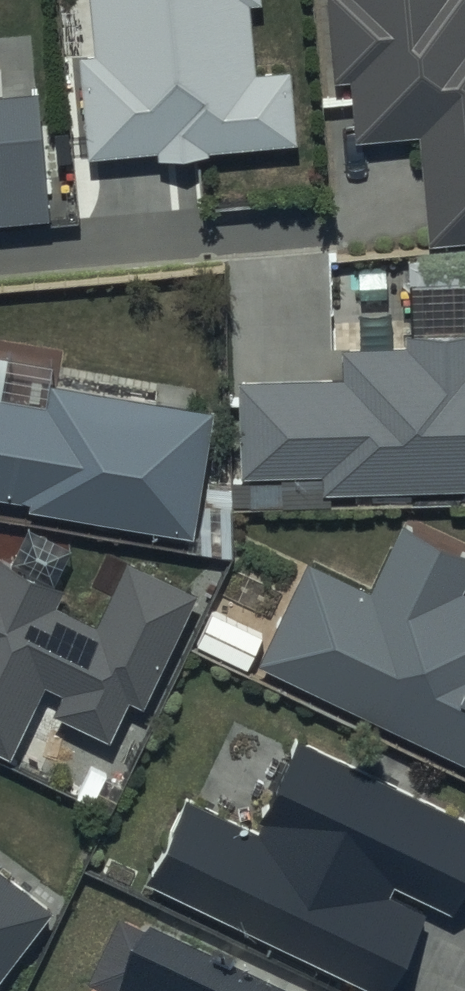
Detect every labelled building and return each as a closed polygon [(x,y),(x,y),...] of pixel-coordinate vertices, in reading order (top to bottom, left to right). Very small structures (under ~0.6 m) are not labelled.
[(104,58),(85,60),(94,154),(290,136),(284,74),(254,77),(247,0),(99,0),(104,58)] [(436,240),(464,238),(464,0),(336,0),(342,77),(356,76),(361,136),(427,131),(436,240)] [(50,220),(44,92),(0,94),(0,223),(50,220)] [(411,334),(411,352),(349,354),(350,384),(247,386),(249,470),(332,468),(332,487),(464,484),(464,332),(411,334)] [(36,486),(33,506),(194,533),(214,411),(59,385),(55,412),(0,403),(0,480),(36,486)] [(414,499),(407,513),(402,510),(371,575),(309,545),(259,650),(464,749),(464,577),(463,576),(464,572),(464,540),(462,539),(464,533),(464,525),(414,499)] [(4,565),(0,572),(0,749),(14,756),(49,683),(69,693),(61,710),(109,733),(128,693),(141,699),(191,595),(132,566),(99,633),(49,609),(57,591),(4,565)] [(301,746),(257,838),(188,805),(150,884),(374,990),(392,990),(427,919),(390,901),(396,890),(452,917),(464,890),(464,825),(301,746)] [(53,913),(0,873),(0,982),(53,913)] [(120,990),(258,990),(146,937),(120,990)]
